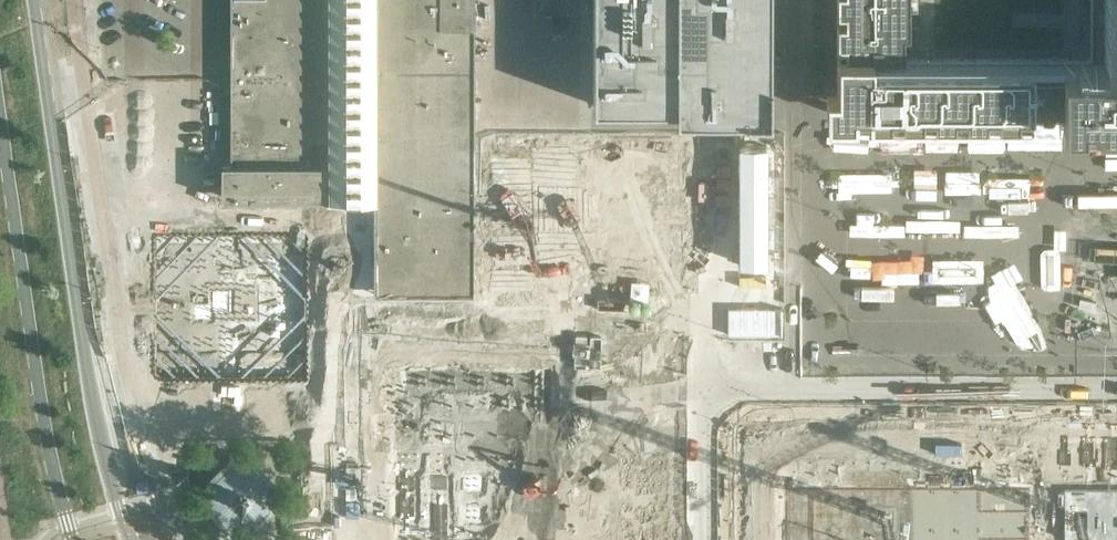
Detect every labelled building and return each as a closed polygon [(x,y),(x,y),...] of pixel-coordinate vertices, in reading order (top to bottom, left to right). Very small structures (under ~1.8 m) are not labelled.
[(232,227),(375,227),(376,292),(476,291),(476,269),(476,238),(475,197),(475,145),(475,133),(475,102),(475,69),(475,37),(475,27),(475,0),(231,0),(231,16),(231,48),(231,65),(231,73),(231,80),(231,102),(231,133),(231,165),(232,197),(232,227)] [(593,104),(676,104),(676,113),(769,113),(770,0),(593,0),(593,104)] [(836,88),(836,92),(1116,92),(1116,0),(836,0),(836,88)] [(485,145),(475,145),(475,197),(476,238),(476,269),(692,269),(692,173),(674,173),(674,141),(485,142),(485,145)] [(300,242),(159,242),(159,375),(300,375),(300,242)] [(372,336),(372,539),(678,539),(678,336),(372,336)] [(740,424),(741,539),(1116,539),(1116,424),(1064,424),(1064,441),(1033,441),(1033,424),(740,424)] [(209,505),(227,523),(252,524),(269,507),(269,481),(252,464),(227,464),(210,481),(209,505)]
